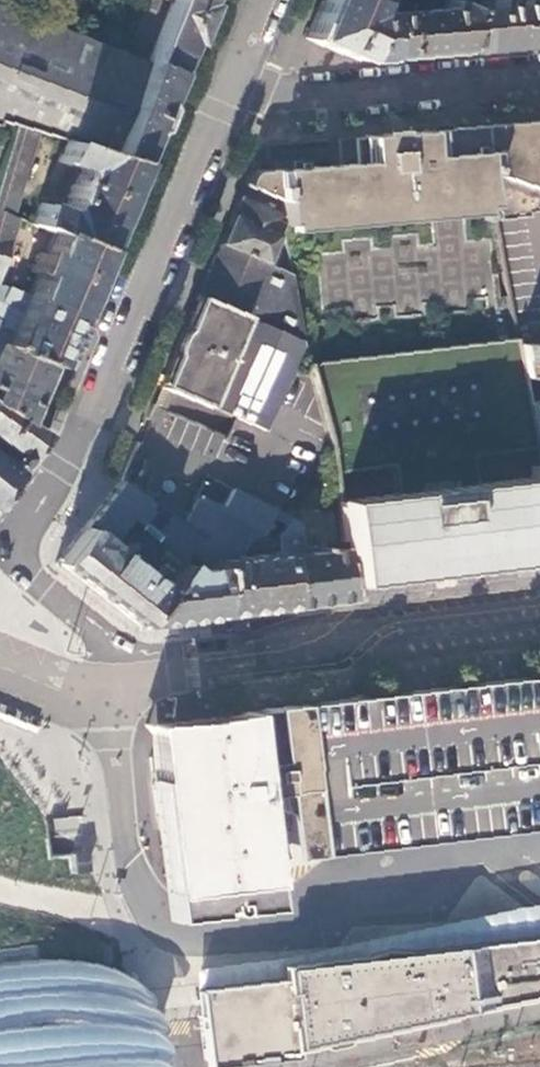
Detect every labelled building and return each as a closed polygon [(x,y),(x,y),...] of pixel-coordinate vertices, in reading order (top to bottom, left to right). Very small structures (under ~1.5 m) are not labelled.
[(200,0),(174,0),(173,4),(167,18),(148,64),(170,72),(200,0)] [(173,4),(163,0),(153,0),(149,11),(167,18),(173,4)] [(460,50),(467,7),(451,0),(443,0),(440,8),(366,14),(361,12),(366,0),(318,0),(303,37),(354,59),(460,50)] [(539,43),(539,0),(476,0),(469,1),(467,7),(460,50),(539,43)] [(18,126),(38,130),(67,136),(110,151),(148,64),(131,57),(0,6),(0,123),(18,126)] [(148,64),(167,18),(149,11),(131,57),(148,64)] [(134,159),(170,72),(148,64),(110,151),(134,159)] [(539,190),(534,121),(480,126),(441,129),(436,154),(484,171),(539,190)] [(38,130),(18,126),(0,186),(0,211),(12,216),(38,130)] [(436,154),(441,129),(376,135),(347,138),(349,162),(318,164),(255,169),(246,174),(242,184),(275,198),(278,215),(279,222),(491,207),(484,171),(436,154)] [(97,248),(134,159),(110,151),(67,136),(59,156),(78,163),(81,171),(76,183),(72,183),(68,193),(69,198),(66,207),(60,210),(39,201),(31,224),(52,232),(97,248)] [(349,162),(347,138),(316,140),(318,164),(349,162)] [(289,273),(279,222),(278,215),(237,198),(217,243),(289,273)] [(12,216),(0,211),(0,242),(8,245),(17,217),(12,216)] [(70,314),(97,248),(52,232),(43,254),(37,251),(29,271),(34,273),(26,296),(70,314)] [(0,242),(0,271),(8,245),(0,242)] [(278,400),(303,351),(300,342),(303,341),(289,273),(217,243),(158,384),(232,416),(263,430),(278,400)] [(0,286),(0,346),(49,365),(70,314),(26,296),(0,286)] [(514,340),(307,363),(322,421),(330,442),(337,505),(341,548),(345,579),(448,567),(523,559),(538,557),(539,564),(539,566),(539,466),(539,461),(538,456),(528,403),(523,375),(517,343),(514,340)] [(517,343),(523,375),(539,377),(539,343),(517,343)] [(49,365),(0,346),(0,405),(26,421),(49,365)] [(330,442),(322,421),(278,400),(263,430),(232,416),(205,475),(232,489),(289,518),(285,526),(278,540),(280,556),(287,607),(304,605),(347,600),(345,579),(341,548),(337,505),(302,509),(294,505),(330,442)] [(528,403),(538,456),(539,456),(539,401),(528,403)] [(47,434),(26,421),(0,405),(0,443),(4,445),(0,451),(0,496),(47,434)] [(201,428),(192,446),(212,457),(221,439),(201,428)] [(130,450),(118,479),(137,492),(151,459),(130,450)] [(137,492),(118,479),(54,562),(134,626),(175,571),(202,535),(181,521),(173,515),(159,534),(144,522),(138,531),(129,531),(123,539),(116,534),(144,496),(137,492)] [(181,521),(202,535),(175,571),(134,626),(176,621),(238,613),(287,607),(280,556),(278,540),(275,540),(254,542),(268,518),(283,525),(285,526),(289,518),(232,489),(222,509),(194,495),(181,521)] [(265,707),(267,718),(242,721),(255,828),(281,825),(539,795),(539,672),(265,707)] [(267,718),(265,707),(241,710),(242,721),(267,718)] [(176,739),(175,729),(242,721),(241,710),(208,714),(169,718),(147,721),(139,722),(146,778),(154,845),(163,917),(265,905),(263,892),(190,901),(169,872),(159,839),(154,813),(166,797),(149,784),(146,753),(153,742),(176,739)] [(190,901),(263,892),(259,858),(255,828),(242,721),(175,729),(176,739),(153,742),(146,753),(149,784),(166,797),(154,813),(159,839),(169,872),(190,901)] [(281,825),(285,855),(539,825),(539,795),(281,825)] [(281,825),(255,828),(259,858),(285,855),(281,825)] [(84,852),(71,854),(72,857),(72,863),(73,869),(73,871),(74,873),(86,872),(86,869),(86,867),(85,861),(84,856),(84,852)] [(195,964),(196,979),(197,990),(283,978),(281,963),(539,935),(539,902),(521,905),(508,906),(312,947),(195,964)] [(206,1066),(294,1055),(294,1050),(318,1045),(323,1047),(333,1046),(341,1042),(343,1039),(345,1036),(539,996),(539,935),(281,963),(283,978),(197,990),(200,1013),(206,1066)] [(61,953),(38,956),(27,958),(0,956),(0,1066),(144,1066),(145,1061),(140,1021),(135,995),(133,988),(132,984),(121,967),(98,960),(88,958),(61,953)]
